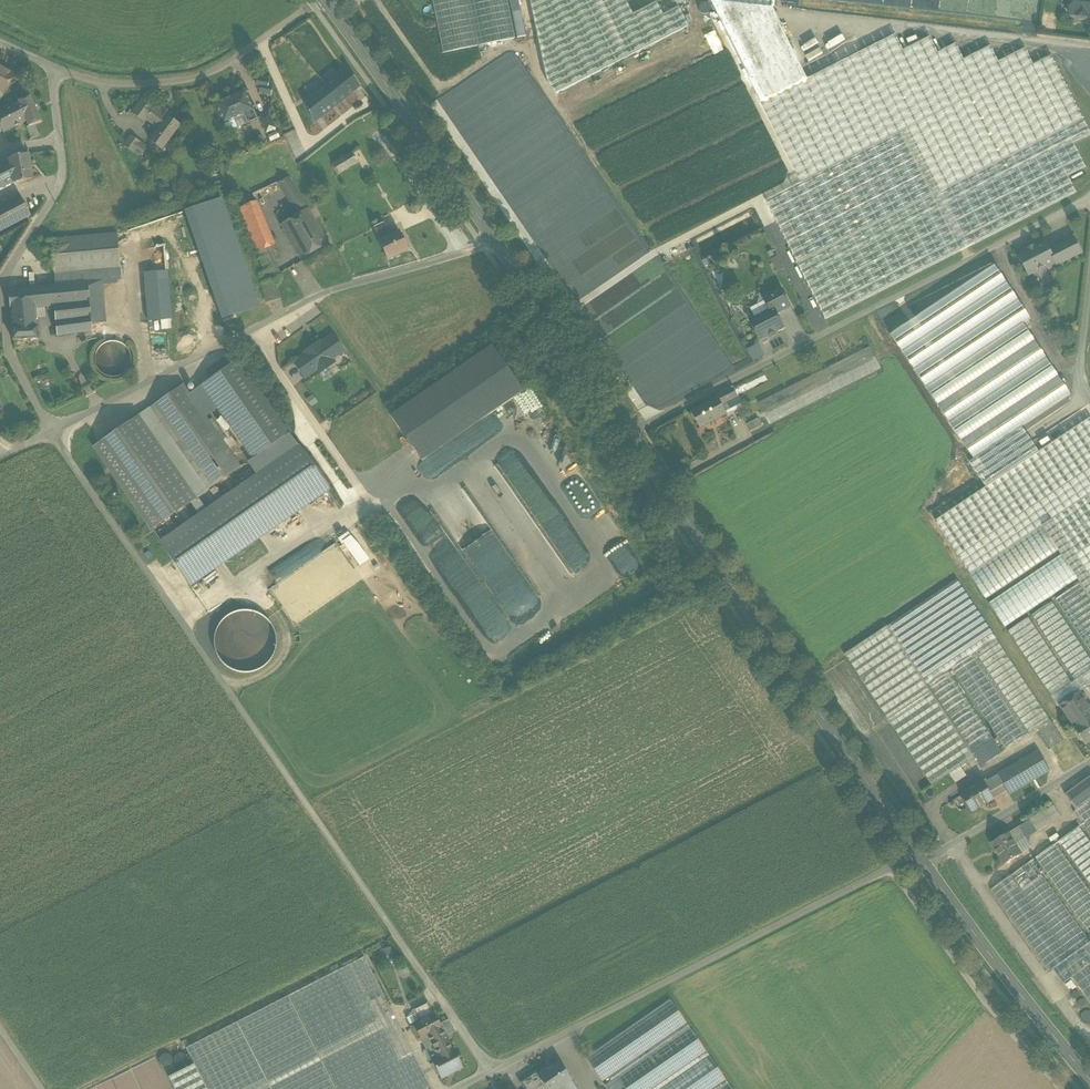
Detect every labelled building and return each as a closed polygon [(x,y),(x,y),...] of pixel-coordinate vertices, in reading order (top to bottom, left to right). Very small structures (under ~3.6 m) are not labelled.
[(442,54),(478,46),(469,0),(431,0),(442,54)] [(478,46),(515,39),(508,0),(469,0),(478,46)] [(547,82),(555,94),(687,26),(678,7),(662,15),(655,2),(632,14),(624,0),(529,0),(547,82)] [(710,1),(802,183),(1033,65),(1025,49),(998,62),(990,47),(964,60),(956,44),(938,53),(930,37),(903,52),(896,35),(808,80),(771,8),(769,8),(770,0),(713,0),(712,2),(710,1)] [(1069,14),(1078,16),(1078,18),(1080,20),(1084,21),(1086,19),(1087,17),(1089,17),(1089,0),(1071,0),(1069,14)] [(802,183),(766,201),(826,319),(1076,193),(1068,177),(1085,168),(1073,144),(1089,136),(1089,133),(1051,56),(1033,65),(802,183)] [(0,67),(0,91),(4,94),(14,75),(0,67)] [(346,69),(303,102),(314,124),(360,87),(346,69)] [(502,83),(492,84),(493,101),(505,100),(505,111),(510,100),(517,99),(517,87),(512,87),(512,86),(516,74),(508,75),(509,75),(499,75),(499,70),(496,77),(503,80),(502,83)] [(260,78),(259,87),(261,87),(271,89),(273,80),(260,78)] [(271,89),(261,87),(260,95),(274,97),(275,89),(271,89)] [(244,92),(215,105),(227,133),(256,120),(244,92)] [(18,101),(18,102),(0,111),(0,125),(4,132),(26,121),(28,127),(27,127),(32,138),(38,135),(34,124),(41,121),(31,96),(18,101)] [(153,107),(142,99),(132,113),(143,122),(145,120),(145,119),(153,107)] [(168,118),(153,107),(145,119),(145,120),(159,129),(150,142),(161,149),(178,126),(168,118)] [(540,240),(540,246),(547,241),(548,214),(545,207),(541,210),(534,199),(530,199),(528,193),(521,195),(517,182),(515,179),(515,172),(507,172),(508,139),(496,138),(493,135),(493,125),(488,125),(484,118),(479,110),(474,113),(466,113),(468,123),(461,122),(461,134),(474,154),(473,154),(533,239),(540,240)] [(268,114),(259,118),(266,133),(275,129),(268,114)] [(141,144),(132,137),(128,143),(132,146),(130,149),(135,152),(141,144)] [(141,144),(135,152),(139,155),(145,147),(141,144)] [(351,153),(332,164),(338,174),(357,163),(351,153)] [(28,155),(12,158),(8,160),(11,185),(31,180),(28,155)] [(147,157),(142,163),(147,166),(152,160),(147,157)] [(0,164),(0,190),(11,185),(8,160),(0,164)] [(308,210),(288,179),(279,184),(298,215),(308,210)] [(0,206),(0,233),(31,217),(20,196),(0,206)] [(273,247),(254,196),(239,203),(258,252),(270,248),(273,247)] [(298,215),(281,225),(301,259),(328,244),(308,210),(298,215)] [(383,223),(373,227),(376,233),(386,229),(383,223)] [(386,229),(376,233),(379,241),(390,237),(386,229)] [(379,241),(379,242),(387,260),(407,250),(399,232),(390,237),(379,241)] [(118,233),(52,239),(55,274),(122,268),(118,233)] [(1081,253),(1074,239),(1065,244),(1072,258),(1081,253)] [(1046,244),(1036,249),(1035,246),(1027,251),(1028,253),(1020,257),(1022,261),(1021,262),(1026,271),(1027,271),(1034,267),(1034,269),(1035,269),(1037,273),(1046,268),(1045,267),(1054,262),(1056,266),(1072,258),(1065,244),(1058,248),(1060,251),(1052,255),(1046,244)] [(270,248),(258,252),(266,272),(270,282),(273,280),(280,275),(270,248)] [(122,268),(55,274),(57,286),(87,284),(99,283),(123,281),(122,268)] [(266,272),(259,274),(263,285),(270,282),(266,272)] [(164,273),(145,275),(149,322),(168,320),(164,273)] [(263,285),(262,285),(268,302),(279,299),(273,280),(270,282),(263,285)] [(99,283),(87,284),(90,317),(91,325),(102,324),(99,283)] [(57,286),(49,287),(50,307),(54,307),(55,320),(90,317),(87,284),(57,286)] [(49,287),(17,289),(19,310),(34,309),(45,308),(50,307),(49,287)] [(780,288),(763,297),(765,301),(770,311),(774,309),(777,314),(791,307),(780,288)] [(34,309),(19,310),(17,289),(6,290),(12,330),(13,341),(36,339),(35,320),(34,309)] [(770,311),(765,301),(753,308),(752,312),(755,318),(750,321),(754,328),(752,332),(757,334),(760,340),(784,328),(777,314),(774,309),(770,311)] [(46,319),(45,308),(34,309),(35,320),(46,319)] [(90,317),(55,320),(57,335),(91,332),(91,325),(90,317)] [(305,355),(293,363),(304,379),(316,371),(318,374),(334,363),(332,360),(344,351),(332,335),(321,343),(319,342),(304,353),(305,355)] [(116,343),(110,342),(103,343),(98,347),(94,352),(92,359),(92,366),(95,372),(100,376),(106,378),(112,378),(119,376),(124,371),(127,365),(127,358),(126,351),(122,346),(116,343)] [(490,347),(390,415),(421,461),(521,393),(490,347)] [(871,348),(759,403),(770,425),(882,371),(871,348)] [(288,434),(238,361),(201,386),(252,459),(288,434)] [(763,372),(733,387),(737,395),(767,381),(763,372)] [(239,468),(182,386),(151,408),(208,489),(239,468)] [(733,387),(716,395),(717,399),(718,399),(722,407),(739,399),(737,395),(733,387)] [(717,399),(692,412),(701,428),(727,415),(743,407),(739,399),(722,407),(718,399),(717,399)] [(208,489),(151,408),(94,448),(151,529),(208,489)] [(935,521),(970,574),(1042,526),(1052,520),(1089,494),(1089,417),(935,521)] [(757,419),(746,424),(750,431),(761,426),(757,419)] [(293,447),(157,542),(191,589),(326,493),(293,447)] [(1052,520),(1089,577),(1089,494),(1052,520)] [(970,574),(969,575),(986,599),(1059,551),(1042,526),(970,574)] [(361,566),(371,559),(354,534),(344,541),(361,566)] [(1061,555),(988,603),(1005,628),(1078,579),(1061,555)] [(957,580),(888,626),(973,753),(975,757),(982,766),(1003,752),(998,745),(999,744),(998,742),(996,743),(994,741),(996,740),(952,671),(954,670),(1005,750),(1027,736),(975,656),(978,654),(1029,734),(1038,729),(1051,749),(1064,740),(957,580)] [(1080,583),(1055,600),(1089,653),(1089,598),(1080,583)] [(1029,617),(1007,632),(1057,707),(1089,685),(1089,658),(1052,602),(1031,616),(1074,681),(1072,683),(1029,617)] [(232,607),(215,661),(265,676),(282,622),(232,607)] [(973,753),(888,626),(845,655),(932,786),(975,757),(973,753)] [(1083,694),(1080,694),(1080,693),(1072,698),(1076,703),(1064,711),(1075,728),(1085,744),(1089,741),(1089,709),(1085,702),(1087,699),(1083,694)] [(1072,698),(1060,706),(1064,711),(1076,703),(1072,698)] [(1038,752),(998,776),(1007,791),(1009,794),(1048,771),(1038,752)] [(983,782),(961,795),(972,812),(993,799),(993,798),(1007,791),(998,776),(985,784),(983,782)] [(1065,795),(1076,810),(1089,800),(1089,777),(1065,795)] [(1076,810),(1074,812),(1089,835),(1089,800),(1076,810)] [(1054,806),(1021,826),(1028,838),(1061,818),(1054,806)] [(1010,834),(1023,854),(1034,847),(1028,838),(1021,826),(1010,834)] [(1079,826),(1058,841),(1089,885),(1089,841),(1079,826)] [(1010,834),(992,845),(1005,865),(1023,854),(1010,834)] [(1056,843),(1035,858),(1089,936),(1089,891),(1056,843)] [(1089,942),(1031,861),(1011,876),(1070,957),(1089,942)] [(1070,957),(1011,876),(991,891),(1049,972),(1052,969),(1070,957)] [(1052,969),(1063,985),(1072,978),(1089,1003),(1089,942),(1070,957),(1052,969)] [(236,1022),(271,1088),(428,1088),(431,1088),(364,957),(236,1022)] [(670,999),(585,1058),(602,1082),(687,1024),(670,999)] [(427,1002),(413,1010),(419,1022),(433,1015),(427,1002)] [(419,1022),(413,1025),(431,1060),(437,1057),(435,1052),(449,1044),(434,1015),(433,1015),(419,1022)] [(446,1018),(439,1022),(444,1034),(452,1031),(446,1018)] [(236,1022),(185,1048),(194,1065),(206,1088),(271,1088),(236,1022)] [(617,1077),(625,1088),(653,1088),(706,1052),(689,1027),(617,1077)] [(449,1044),(435,1052),(437,1057),(431,1060),(440,1079),(462,1068),(453,1049),(452,1050),(449,1044)] [(660,1088),(713,1088),(726,1080),(709,1056),(660,1088)] [(548,1070),(547,1069),(537,1075),(544,1085),(547,1088),(559,1088),(566,1084),(570,1081),(558,1063),(548,1070)] [(194,1065),(168,1078),(174,1088),(206,1088),(194,1065)] [(537,1075),(536,1073),(521,1083),(525,1088),(539,1088),(544,1085),(537,1075)] [(617,1077),(604,1086),(606,1088),(625,1088),(617,1077)]
